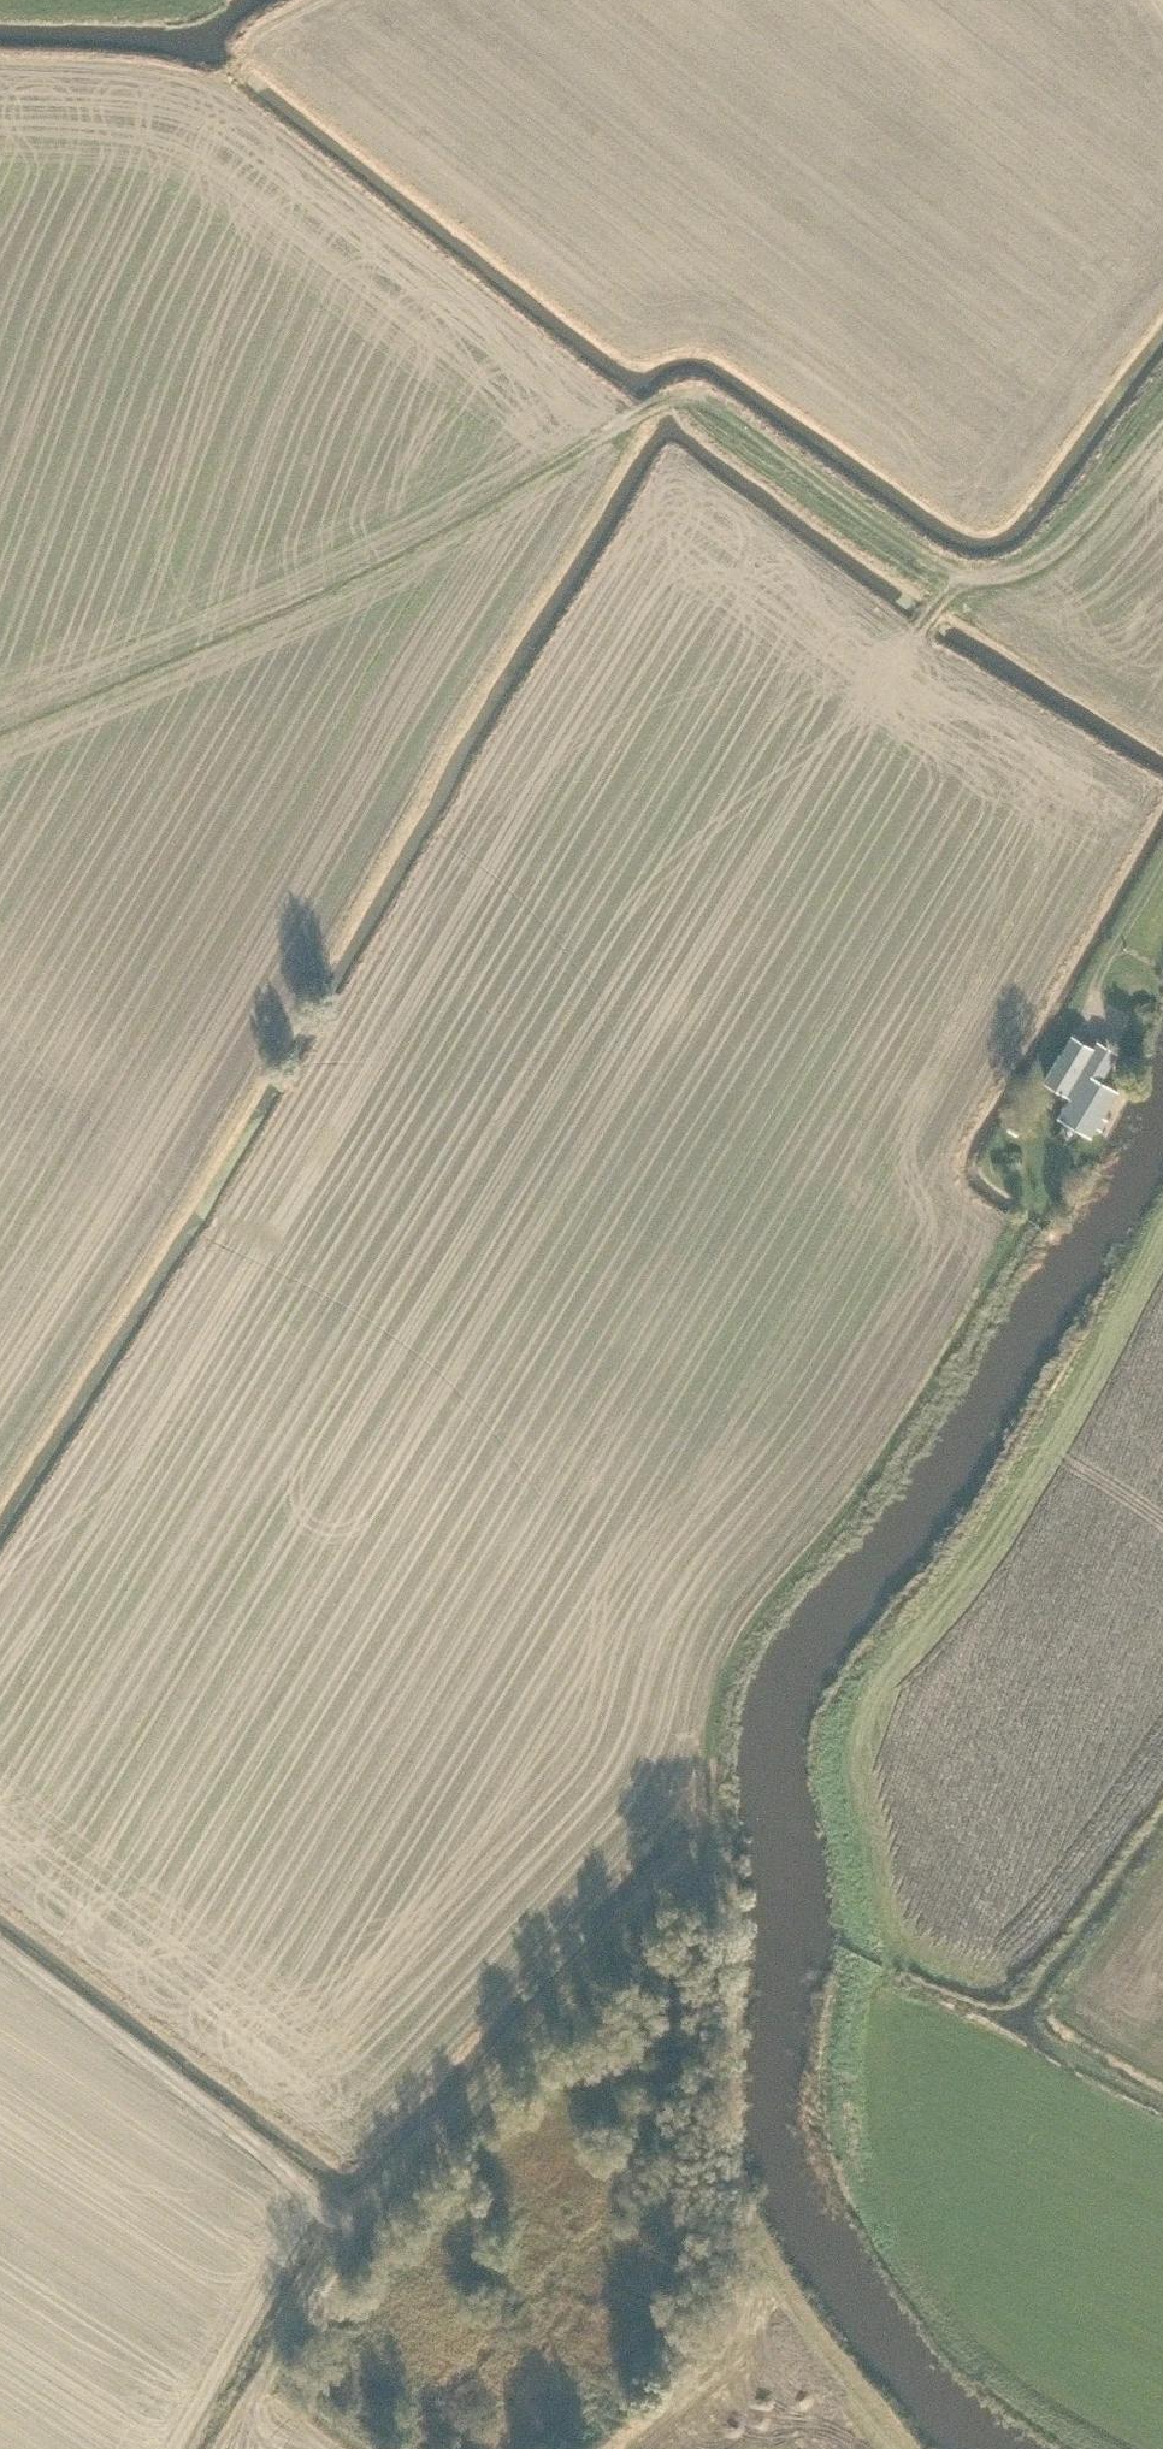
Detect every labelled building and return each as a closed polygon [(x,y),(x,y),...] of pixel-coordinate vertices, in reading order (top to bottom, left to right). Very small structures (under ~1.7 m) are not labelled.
[(1081,1064),(1093,1044),(1072,1032),(1044,1079),(1069,1094),(1057,1114),(1091,1134),(1097,1124),(1101,1126),(1108,1115),(1104,1113),(1119,1086),(1103,1077),(1081,1064)] [(1093,1044),(1081,1064),(1103,1077),(1119,1050),(1097,1037),(1093,1044)]
